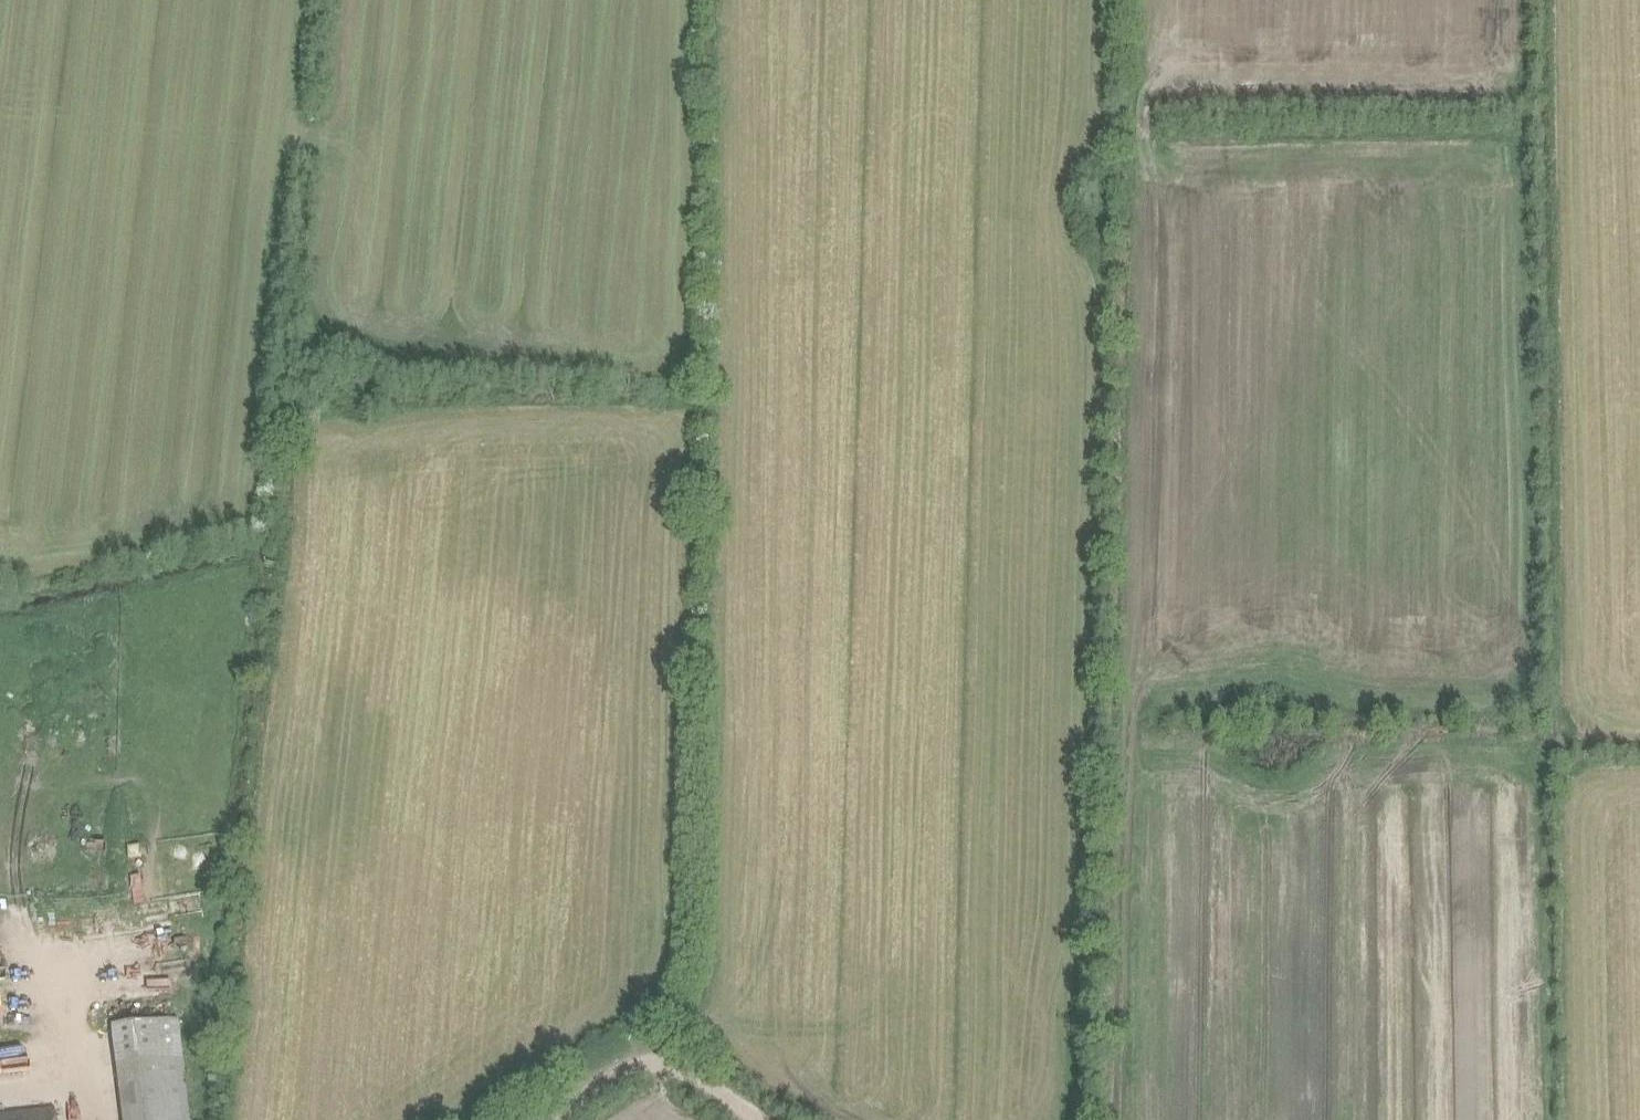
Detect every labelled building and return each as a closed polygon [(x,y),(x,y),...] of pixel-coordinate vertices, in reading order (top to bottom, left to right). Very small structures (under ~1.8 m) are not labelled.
[(179,1019),(111,1027),(123,1119),(191,1119),(179,1019)] [(51,1107),(0,1114),(0,1119),(53,1119),(51,1107)]
